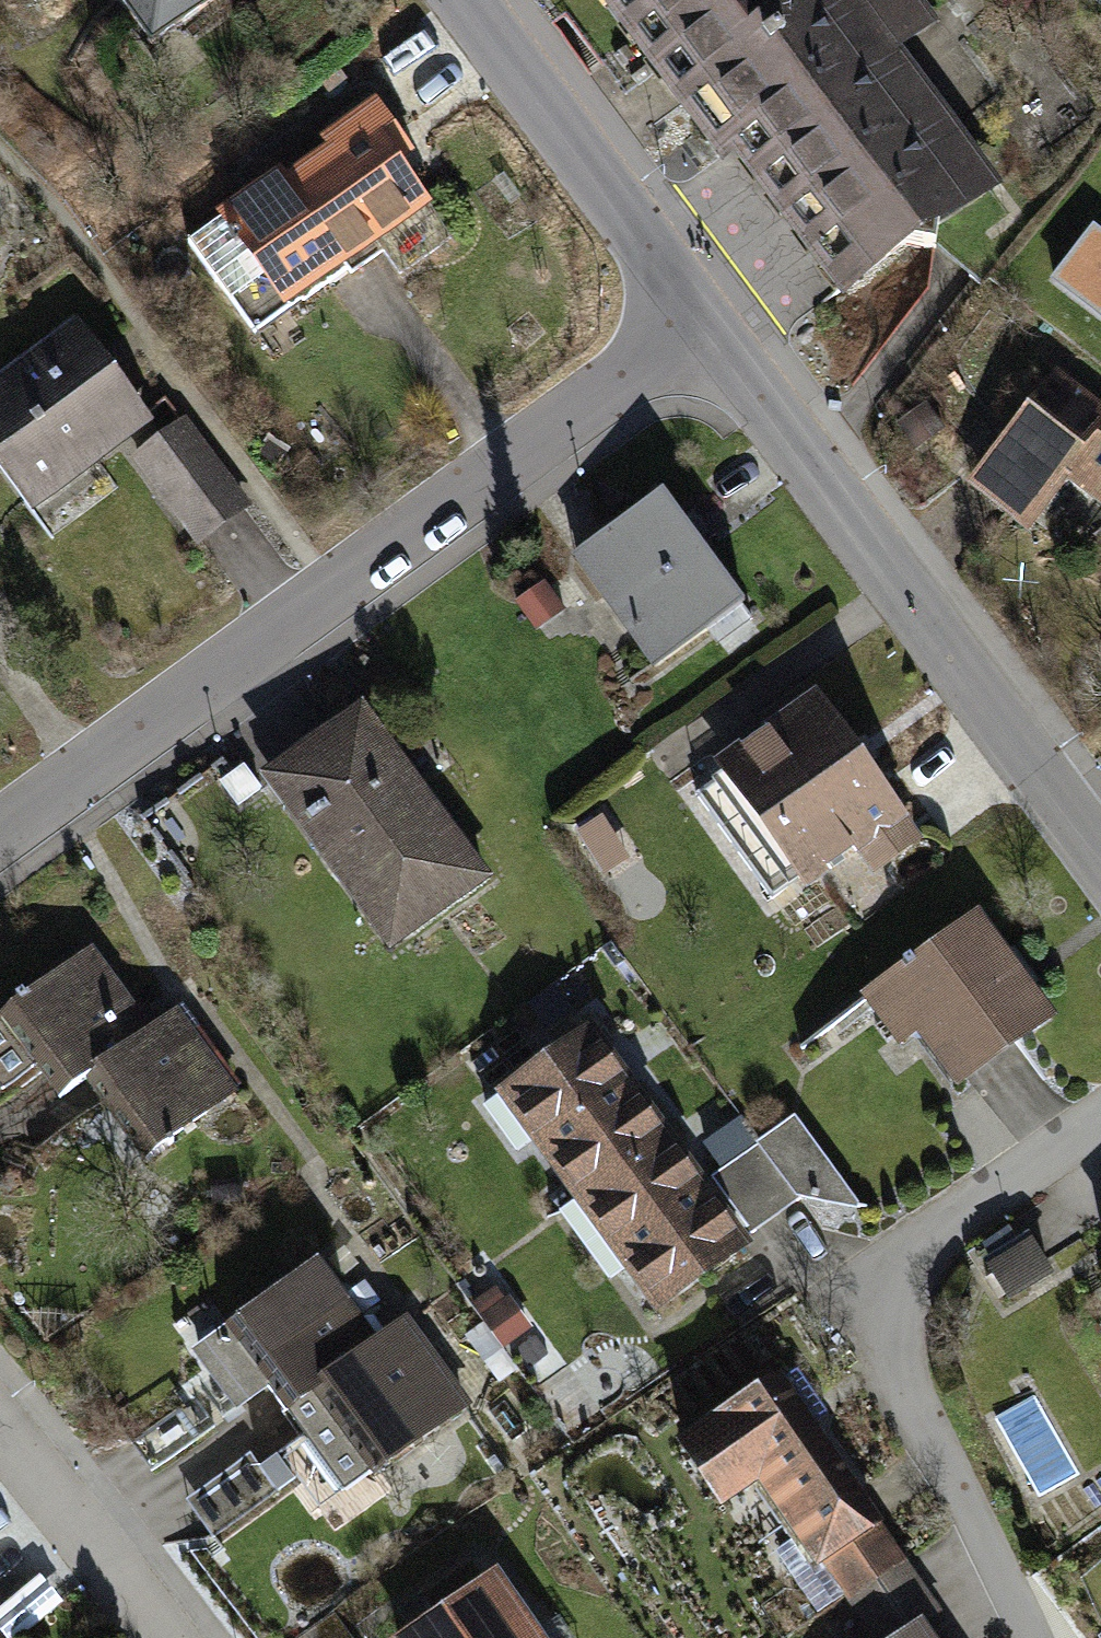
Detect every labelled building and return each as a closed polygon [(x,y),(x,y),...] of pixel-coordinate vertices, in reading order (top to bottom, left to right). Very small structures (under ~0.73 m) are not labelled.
[(152,44),(212,0),(119,0),(152,44)] [(726,151),(739,143),(846,287),(903,244),(935,248),(939,216),(985,182),(947,130),(927,144),(857,50),(849,50),(817,5),(810,10),(803,0),(614,0),(726,151)] [(910,0),(847,0),(883,48),(924,18),(910,0)] [(188,243),(254,335),(347,267),(341,259),(372,236),(399,274),(450,237),(393,157),(406,148),(377,107),(327,143),(334,151),(287,185),(281,176),(188,243)] [(1094,229),(1054,280),(1100,317),(1100,234),(1094,229)] [(140,419),(75,331),(0,386),(0,438),(40,492),(140,419)] [(1057,378),(981,477),(1032,517),(1064,476),(1058,471),(1068,457),(1100,482),(1100,411),(1057,378)] [(205,451),(158,486),(197,539),(244,505),(205,451)] [(732,591),(661,496),(577,558),(655,664),(707,626),(699,616),(732,591)] [(563,608),(544,582),(518,601),(537,627),(563,608)] [(833,739),(814,712),(735,768),(807,869),(854,836),(873,862),(910,836),(890,809),(886,812),(855,769),(859,765),(838,736),(833,739)] [(387,774),(351,724),(281,775),(375,904),(388,895),(411,927),(481,876),(400,764),(387,774)] [(260,788),(244,765),(219,781),(235,805),(260,788)] [(1046,1017),(974,920),(925,956),(920,949),(902,962),(907,969),(874,993),(902,1032),(915,1022),(958,1081),(1046,1017)] [(86,1077),(150,1030),(90,949),(25,997),(21,992),(15,996),(19,1002),(0,1016),(0,1087),(1,1089),(35,1064),(59,1097),(86,1077)] [(234,1091),(176,1011),(150,1030),(86,1077),(144,1157),(234,1091)] [(583,1198),(664,1139),(586,1032),(505,1091),(583,1198)] [(706,1145),(721,1165),(756,1140),(741,1119),(706,1145)] [(664,1139),(583,1198),(660,1303),(742,1244),(664,1139)] [(713,1178),(752,1233),(799,1199),(759,1144),(713,1178)] [(1049,1270),(1033,1244),(992,1269),(1008,1296),(1049,1270)] [(376,1342),(318,1261),(198,1347),(241,1404),(266,1386),(285,1412),(286,1410),(313,1391),(311,1389),(376,1342)] [(313,1391),(286,1410),(345,1488),(461,1404),(402,1322),(376,1342),(311,1389),(313,1391)] [(854,1493),(778,1383),(686,1447),(720,1497),(763,1468),(804,1527),(854,1493)] [(215,1426),(193,1396),(130,1441),(152,1471),(215,1426)] [(271,1481),(290,1467),(280,1453),(261,1467),(271,1481)] [(485,1583),(405,1637),(522,1637),(505,1613),(485,1583)] [(505,1613),(522,1637),(529,1633),(533,1637),(572,1637),(557,1616),(540,1627),(522,1601),(505,1613)] [(334,1616),(302,1637),(349,1637),(334,1616)] [(919,1627),(903,1637),(926,1637),(919,1627)]
